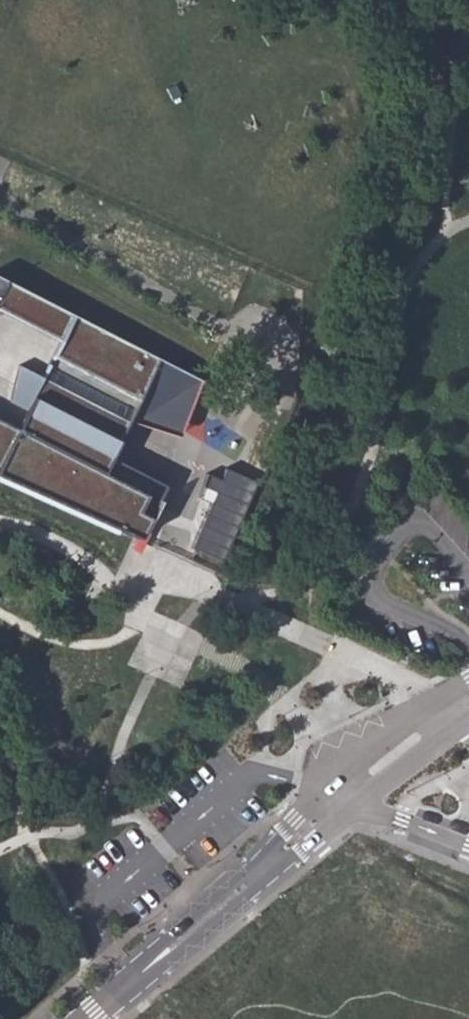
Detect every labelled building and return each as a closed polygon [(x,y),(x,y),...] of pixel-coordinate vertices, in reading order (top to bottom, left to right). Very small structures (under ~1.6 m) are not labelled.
[(139,537),(166,485),(108,454),(126,419),(178,436),(198,378),(0,276),(0,474),(139,537)]
